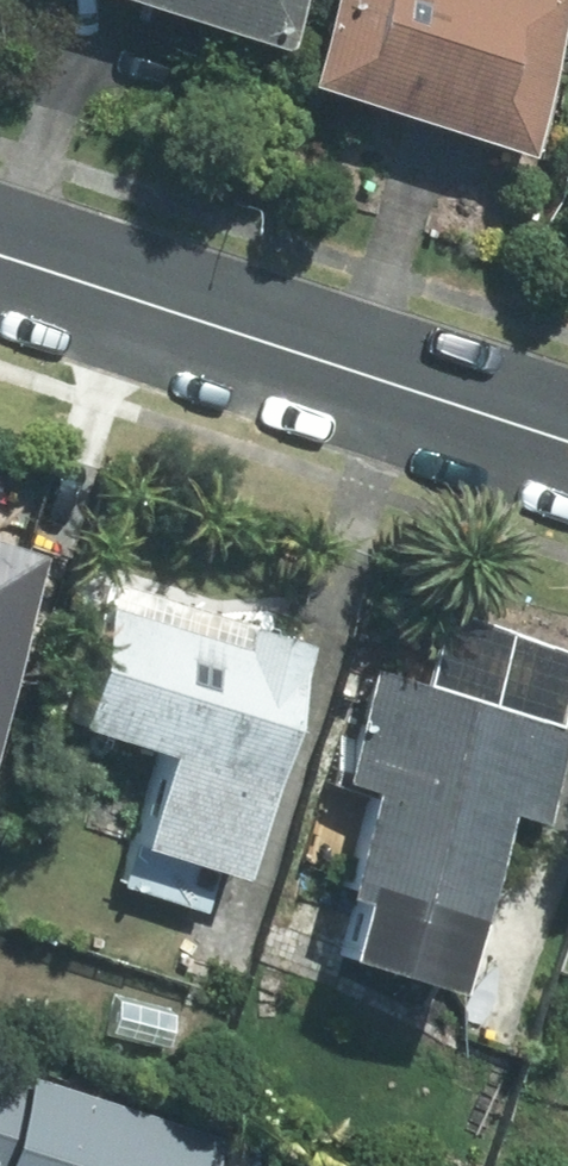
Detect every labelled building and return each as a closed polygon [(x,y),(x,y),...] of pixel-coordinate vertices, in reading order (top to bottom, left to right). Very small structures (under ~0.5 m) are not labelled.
[(269,50),(285,0),(114,0),(269,50)] [(507,154),(556,0),(313,0),(286,83),(507,154)] [(36,556),(0,544),(0,664),(36,556)] [(229,877),(301,642),(108,583),(102,604),(97,603),(60,725),(150,752),(121,844),(125,846),(113,886),(197,911),(209,871),(229,877)] [(527,823),(557,730),(365,668),(328,781),(354,790),(320,894),(336,900),(319,955),(430,991),(489,811),(527,823)] [(0,1067),(0,1165),(202,1165),(212,1136),(0,1067)]
